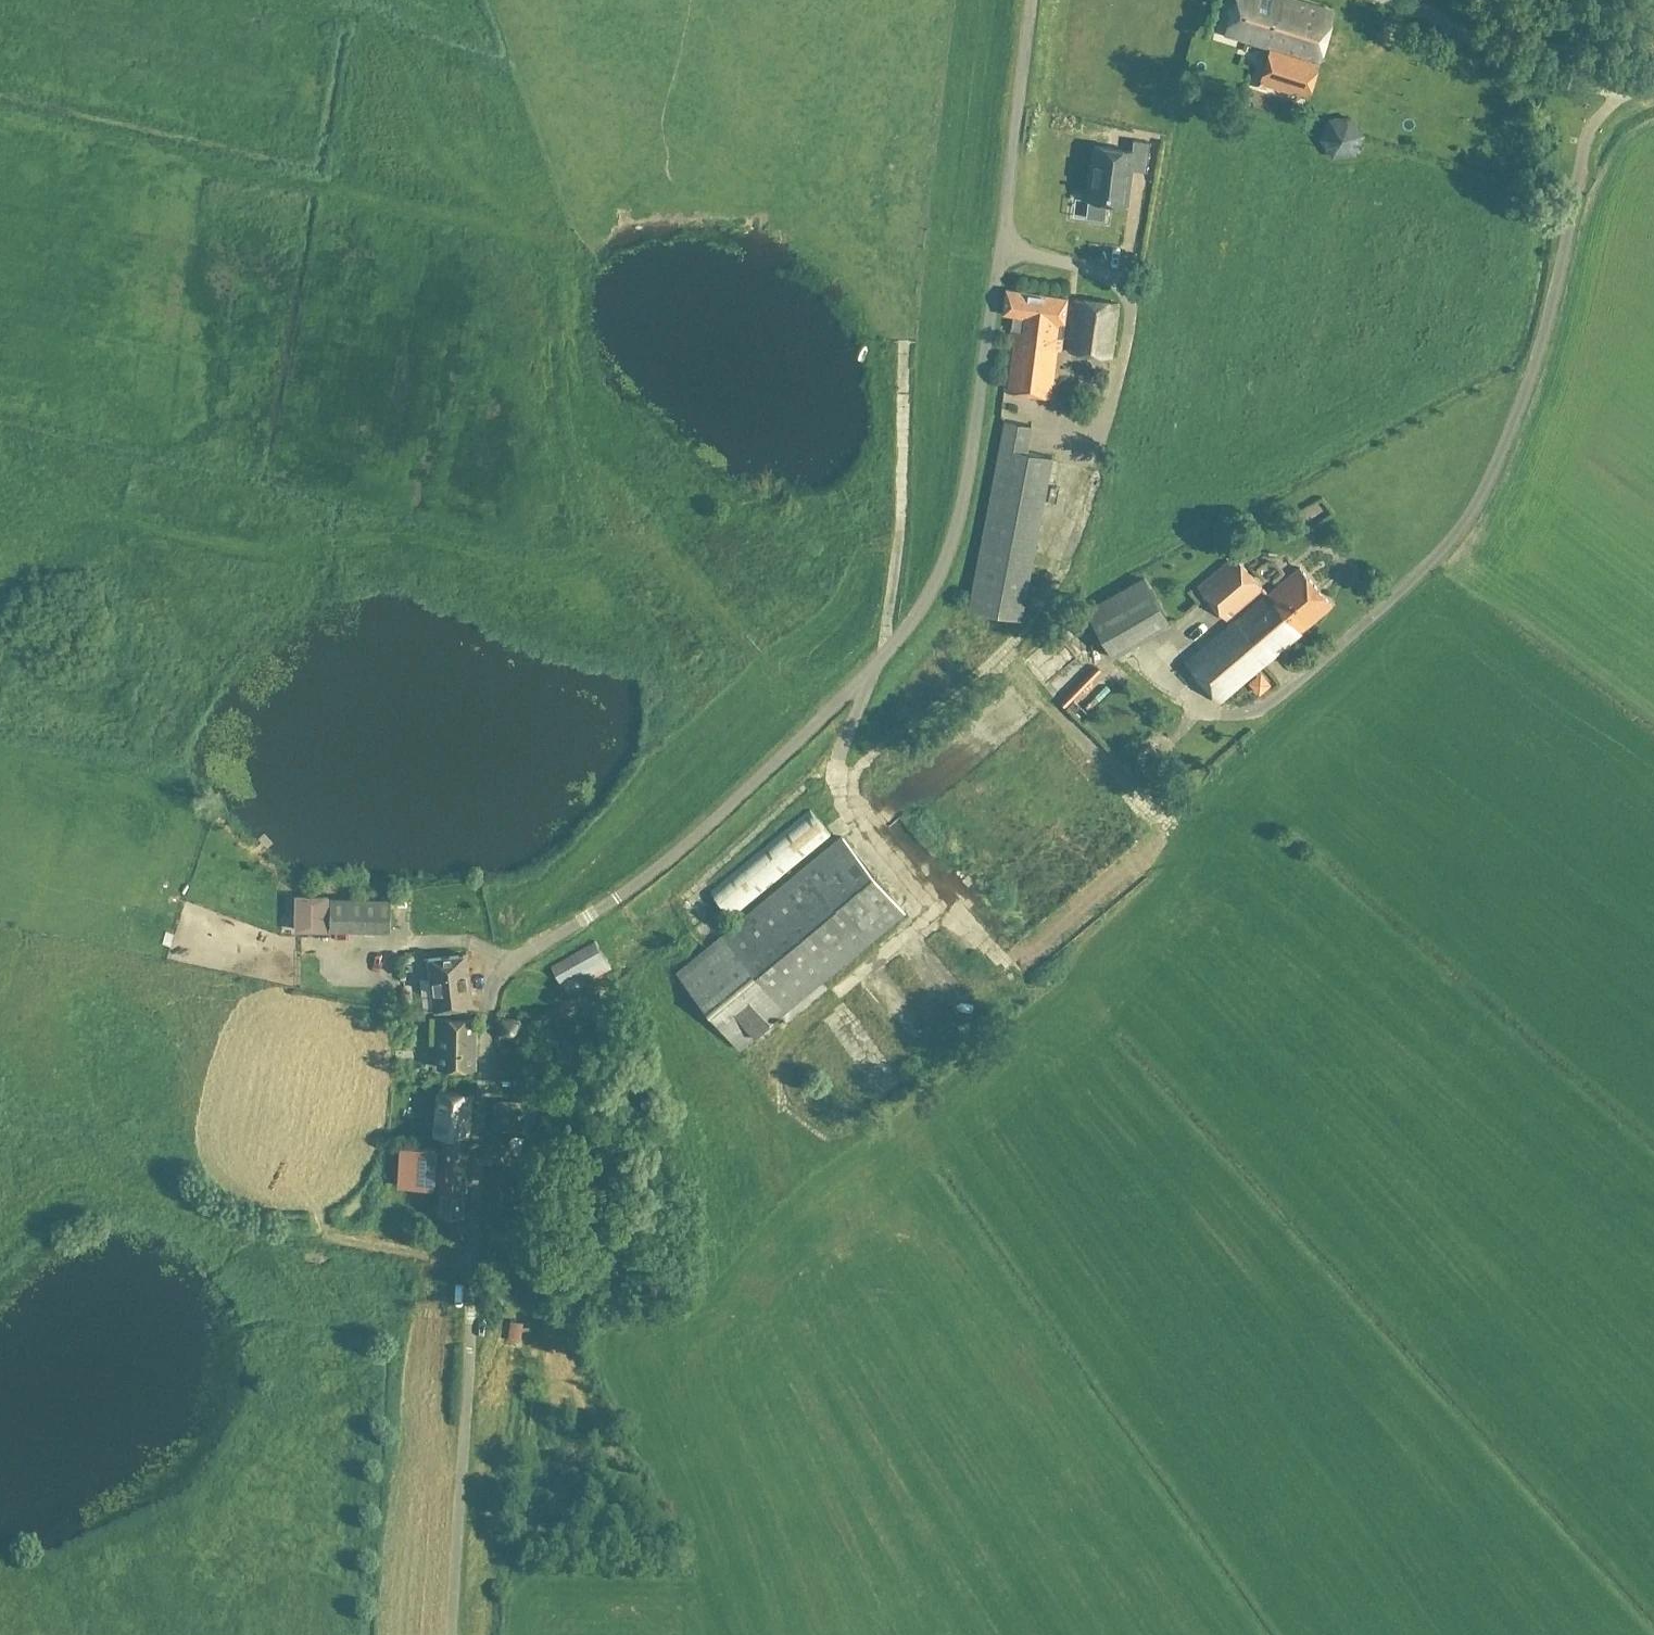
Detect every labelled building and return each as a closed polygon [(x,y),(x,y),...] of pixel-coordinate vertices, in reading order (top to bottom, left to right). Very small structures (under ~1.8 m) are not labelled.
[(1333,13),(1289,0),(1234,0),(1224,35),(1270,48),(1260,83),(1308,97),(1333,13)] [(1542,119),(1534,120),(1534,129),(1542,128),(1542,119)] [(1089,200),(1087,219),(1104,221),(1107,203),(1128,205),(1133,170),(1145,172),(1149,142),(1135,141),(1132,140),(1131,151),(1096,146),(1089,200)] [(1366,157),(1365,140),(1327,141),(1327,158),(1366,157)] [(1006,290),(1002,314),(1013,316),(1003,391),(1054,398),(1067,298),(1006,290)] [(1110,358),(1117,305),(1075,299),(1067,352),(1110,358)] [(968,607),(1020,618),(1051,455),(1026,450),(1031,425),(1005,420),(968,607)] [(1307,530),(1326,517),(1316,504),(1297,517),(1307,530)] [(1229,547),(1222,553),(1228,560),(1232,556),(1235,554),(1229,547)] [(1261,589),(1232,556),(1228,560),(1196,588),(1225,621),(1261,589)] [(1330,607),(1298,569),(1185,664),(1218,702),(1330,607)] [(1142,580),(1084,613),(1111,659),(1169,626),(1142,580)] [(1104,665),(1058,713),(1125,776),(1152,746),(1142,737),(1152,727),(1103,681),(1111,672),(1104,665)] [(1245,688),(1256,703),(1276,688),(1265,673),(1245,688)] [(731,919),(829,837),(809,810),(709,893),(731,919)] [(903,913),(841,838),(676,975),(737,1050),(903,913)] [(329,931),(350,932),(390,933),(390,899),(329,897),(329,931)] [(327,898),(295,898),(295,933),(326,933),(327,898)] [(568,996),(609,969),(594,942),(550,967),(568,996)] [(426,960),(433,1012),(472,1010),(465,955),(426,960)] [(890,1030),(912,1012),(881,974),(858,993),(890,1030)] [(949,991),(959,1007),(969,1002),(959,986),(949,991)] [(958,1019),(965,1034),(989,1022),(981,1007),(958,1019)] [(474,1018),(438,1018),(430,1018),(429,1043),(438,1044),(438,1068),(474,1068),(474,1018)] [(853,1019),(827,1031),(836,1053),(863,1041),(853,1019)] [(872,1047),(848,1066),(858,1078),(873,1067),(880,1077),(890,1070),(872,1047)] [(433,1133),(443,1134),(466,1136),(470,1095),(437,1091),(433,1133)] [(541,1102),(538,1102),(517,1102),(517,1103),(516,1126),(539,1127),(541,1102)] [(488,1163),(511,1165),(513,1135),(490,1133),(488,1163)] [(436,1152),(436,1149),(399,1147),(396,1186),(433,1188),(434,1182),(440,1182),(438,1214),(461,1216),(466,1136),(443,1134),(442,1152),(436,1152)] [(508,1322),(506,1341),(518,1343),(521,1323),(508,1322)]
